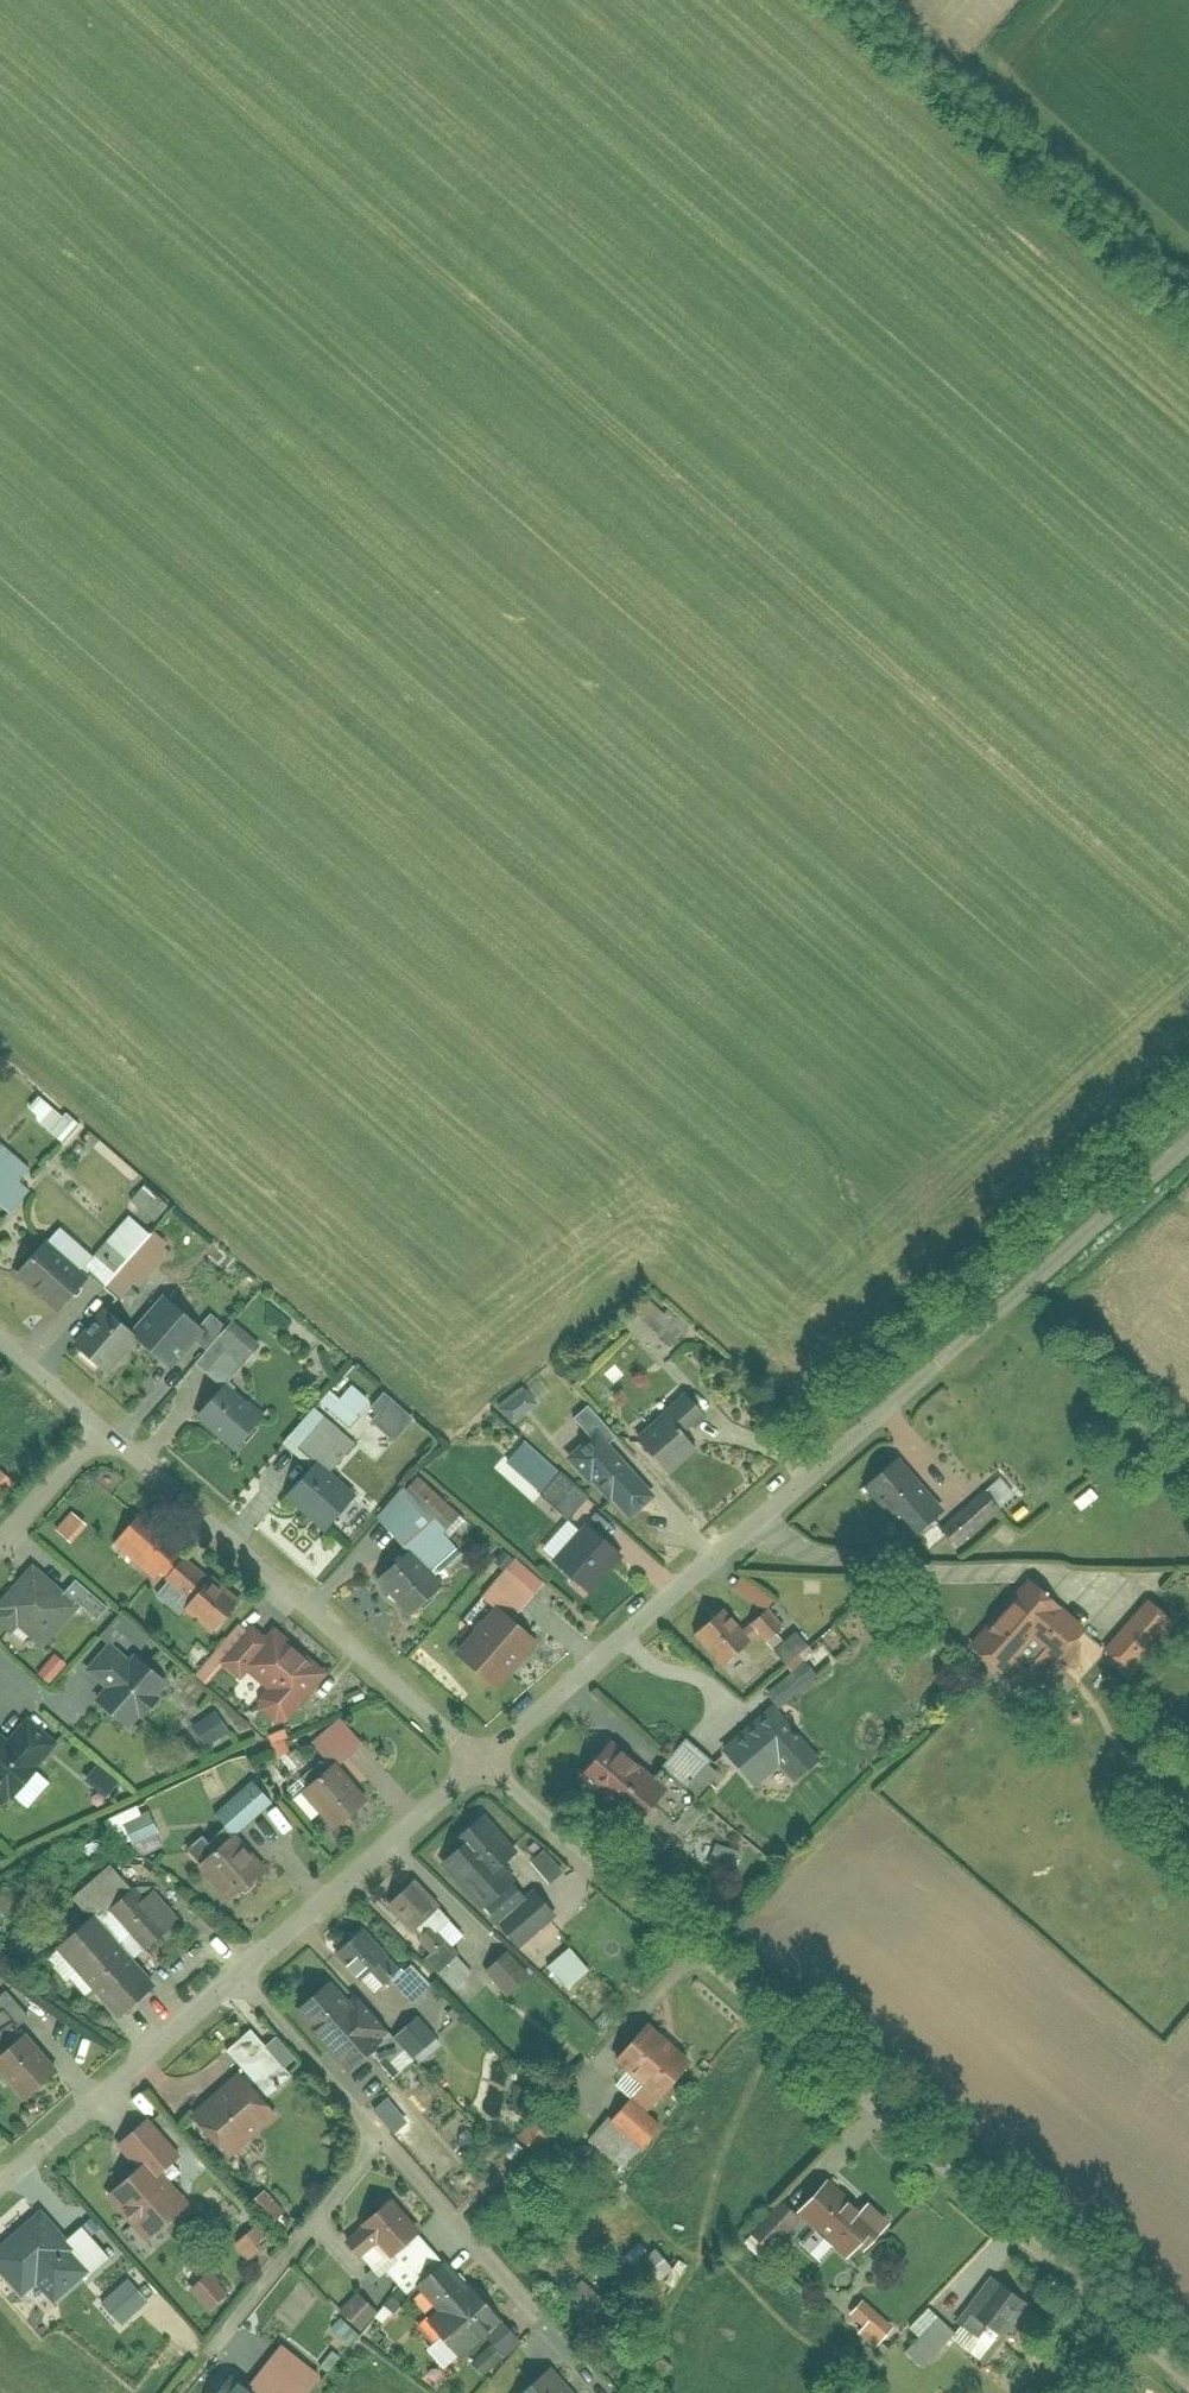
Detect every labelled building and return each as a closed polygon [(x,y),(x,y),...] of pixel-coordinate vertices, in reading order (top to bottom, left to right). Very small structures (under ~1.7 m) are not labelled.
[(2,1207),(30,1178),(26,1174),(0,1150),(0,1205),(2,1207)] [(24,1278),(62,1313),(95,1277),(119,1299),(162,1252),(129,1221),(92,1261),(64,1235),(24,1278)] [(174,1306),(146,1338),(178,1366),(206,1334),(174,1306)] [(142,1341),(108,1312),(77,1348),(111,1377),(142,1341)] [(259,1361),(221,1328),(192,1361),(223,1389),(194,1423),(237,1460),(270,1422),(233,1390),(259,1361)] [(707,1412),(690,1395),(649,1435),(688,1474),(711,1451),(689,1430),(707,1412)] [(350,1446),(318,1417),(292,1445),(316,1467),(284,1502),(326,1541),(362,1502),(327,1470),(350,1446)] [(597,1441),(570,1465),(629,1529),(655,1505),(597,1441)] [(941,1496),(886,1447),(853,1483),(908,1533),(941,1496)] [(460,1507),(426,1476),(381,1526),(414,1555),(393,1578),(436,1616),(455,1594),(441,1581),(468,1551),(442,1527),(460,1507)] [(11,1488),(0,1479),(0,1503),(11,1488)] [(1013,1510),(993,1487),(943,1531),(963,1554),(1013,1510)] [(140,1526),(118,1551),(215,1636),(237,1612),(140,1526)] [(554,1572),(588,1603),(623,1565),(588,1534),(554,1572)] [(503,1617),(463,1661),(496,1691),(539,1644),(517,1624),(542,1596),(512,1569),(484,1600),(503,1617)] [(0,1610),(0,1622),(41,1658),(78,1615),(95,1629),(111,1611),(78,1583),(66,1598),(34,1570),(0,1610)] [(959,1656),(984,1678),(996,1665),(1010,1677),(1032,1651),(1043,1661),(1067,1634),(1017,1590),(959,1656)] [(752,1630),(719,1600),(687,1634),(723,1668),(753,1635),(771,1652),(802,1618),(781,1599),(752,1630)] [(1139,1602),(1096,1651),(1122,1674),(1165,1625),(1139,1602)] [(267,1707),(286,1724),(323,1680),(273,1637),(266,1645),(255,1635),(236,1658),(278,1694),(267,1707)] [(158,1685),(110,1650),(95,1670),(125,1693),(105,1720),(123,1733),(158,1685)] [(782,1788),(813,1761),(767,1710),(719,1753),(740,1777),(758,1761),(782,1788)] [(218,1713),(195,1730),(212,1753),(235,1737),(218,1713)] [(57,1745),(31,1723),(14,1744),(6,1737),(0,1745),(0,1809),(2,1810),(57,1745)] [(650,1783),(611,1748),(589,1773),(642,1819),(650,1810),(672,1830),(698,1800),(686,1789),(710,1761),(687,1741),(650,1783)] [(305,1789),(346,1833),(382,1799),(341,1756),(305,1789)] [(244,1760),(227,1770),(238,1790),(255,1781),(244,1760)] [(271,1812),(250,1789),(177,1853),(231,1914),(278,1873),(245,1835),(271,1812)] [(128,1829),(137,1848),(163,1835),(154,1816),(128,1829)] [(481,1825),(455,1849),(492,1887),(481,1897),(511,1929),(536,1905),(513,1881),(524,1870),(481,1825)] [(149,1992),(85,1924),(107,1904),(162,1963),(182,1944),(106,1862),(56,1909),(70,1925),(45,1948),(115,2023),(149,1992)] [(451,1918),(422,1888),(404,1906),(431,1935),(425,1940),(462,1979),(476,1966),(440,1928),(451,1918)] [(539,1906),(500,1940),(516,1958),(555,1924),(539,1906)] [(372,1928),(348,1948),(378,1984),(390,1974),(421,2010),(444,1990),(411,1952),(401,1961),(372,1928)] [(573,1950),(551,1971),(570,1991),(592,1971),(573,1950)] [(537,1986),(513,1958),(496,1972),(520,2000),(537,1986)] [(330,1982),(301,2012),(360,2068),(374,2053),(399,2076),(413,2062),(330,1982)] [(31,2095),(60,2069),(28,2032),(35,2026),(9,1995),(0,2003),(0,2059),(31,2095)] [(573,2144),(608,2175),(703,2069),(647,2019),(609,2062),(629,2080),(573,2144)] [(275,2112),(239,2076),(193,2121),(229,2157),(275,2112)] [(178,2164),(143,2124),(120,2144),(138,2165),(113,2186),(155,2235),(183,2212),(157,2182),(178,2164)] [(839,2186),(807,2219),(860,2270),(891,2238),(839,2186)] [(274,2199),(258,2212),(273,2231),(290,2217),(274,2199)] [(443,2263),(392,2204),(358,2234),(372,2250),(381,2243),(419,2286),(443,2263)] [(794,2225),(773,2207),(741,2242),(762,2261),(794,2225)] [(0,2247),(0,2272),(21,2295),(36,2281),(52,2300),(86,2270),(69,2251),(74,2247),(41,2211),(0,2247)] [(260,2233),(239,2251),(254,2269),(275,2251),(260,2233)] [(637,2249),(622,2268),(635,2278),(650,2260),(637,2249)] [(467,2290),(443,2263),(419,2286),(444,2313),(467,2290)] [(992,2275),(954,2322),(974,2339),(986,2325),(998,2335),(1025,2302),(992,2275)] [(212,2280),(194,2299),(215,2319),(233,2301),(212,2280)] [(503,2322),(470,2288),(433,2324),(466,2357),(503,2322)] [(362,2297),(348,2315),(372,2334),(386,2316),(362,2297)] [(957,2333),(940,2317),(906,2351),(923,2367),(957,2333)] [(347,2324),(337,2335),(358,2354),(368,2343),(347,2324)] [(473,2358),(487,2372),(517,2343),(503,2329),(473,2358)] [(337,2354),(325,2369),(333,2375),(345,2361),(337,2354)] [(231,2373),(212,2392),(303,2392),(273,2365),(249,2390),(231,2373)] [(519,2392),(564,2392),(542,2370),(519,2392)]
